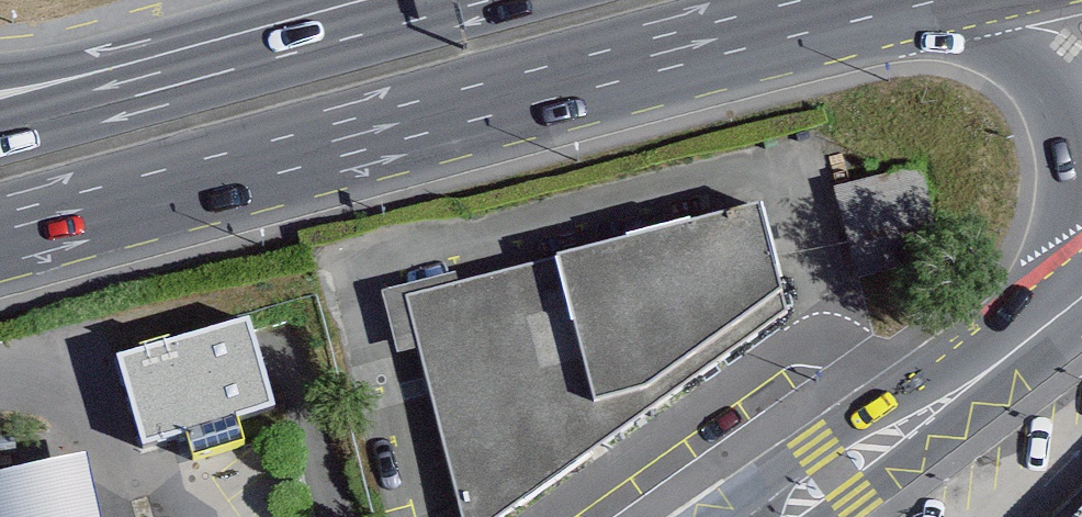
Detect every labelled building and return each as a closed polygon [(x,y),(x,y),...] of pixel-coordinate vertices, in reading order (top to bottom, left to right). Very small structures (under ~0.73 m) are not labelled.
[(834,187),(859,276),(949,251),(924,162),(834,187)] [(383,290),(399,352),(419,347),(462,516),(498,516),(788,309),(762,201),(457,280),(455,271),(383,290)] [(249,314),(115,354),(141,443),(188,429),(196,454),(245,439),(238,415),(275,404),(249,314)] [(0,470),(0,516),(100,516),(85,451),(0,470)]
